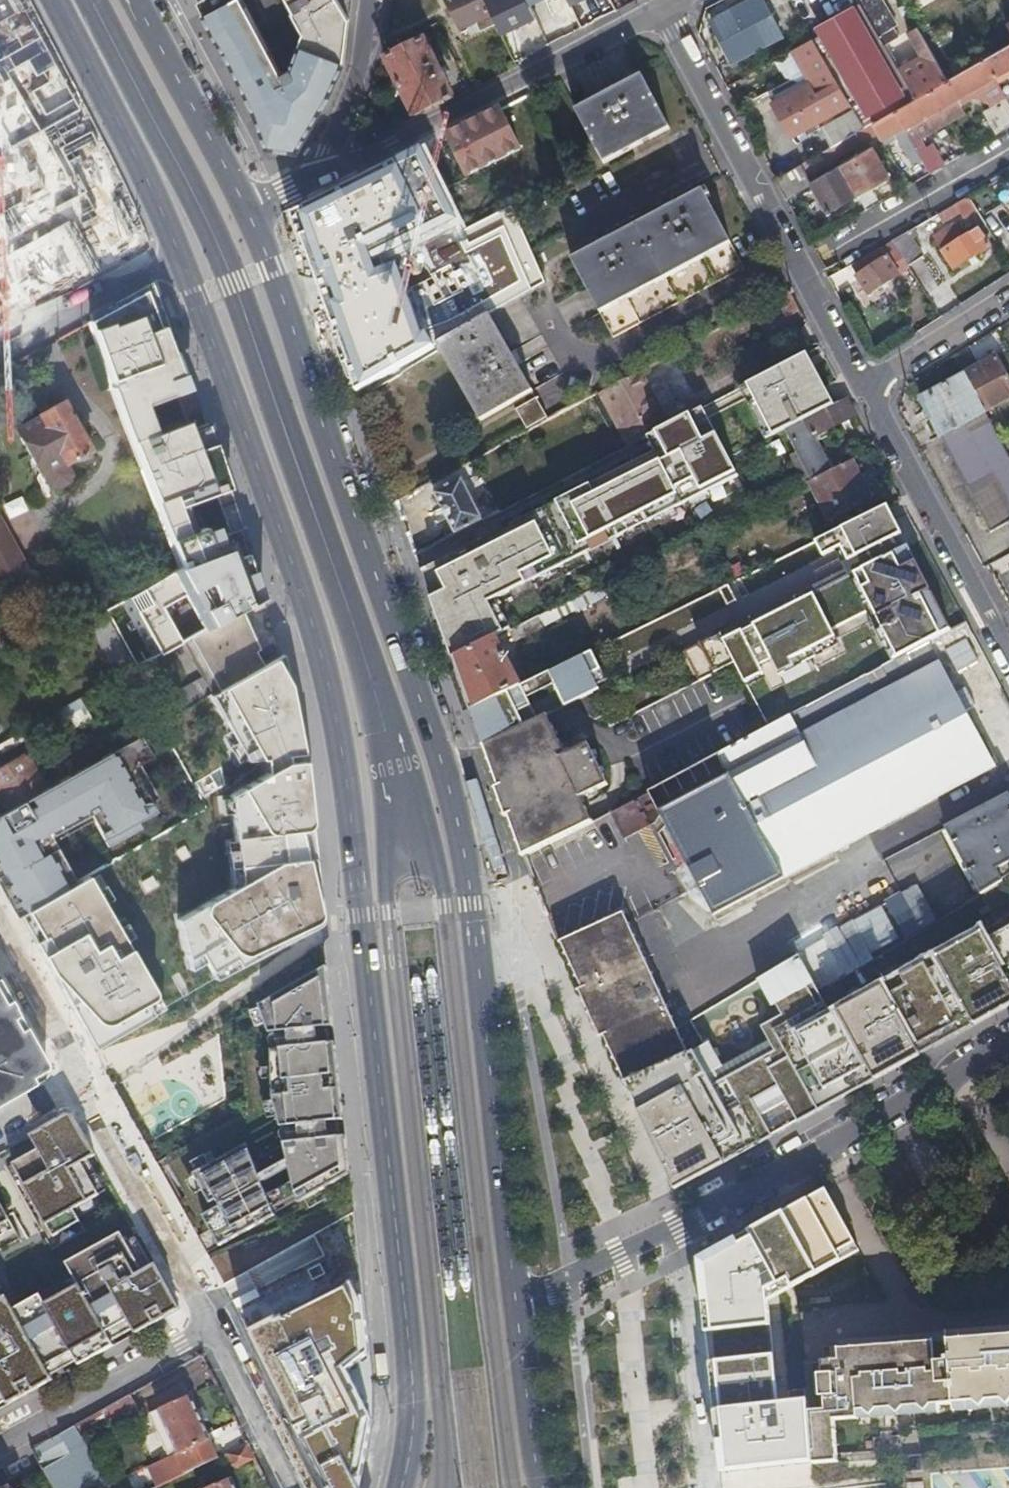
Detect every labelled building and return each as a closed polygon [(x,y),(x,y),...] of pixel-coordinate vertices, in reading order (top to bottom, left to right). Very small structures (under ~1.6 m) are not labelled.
[(14,0),(0,0),(0,322),(136,247),(80,122),(14,0)] [(224,50),(251,105),(264,146),(296,150),(328,97),(343,65),(348,18),(338,0),(287,0),(292,9),(291,9),(302,30),(289,66),(281,71),(242,0),(196,0),(224,50)] [(350,0),(339,0),(349,14),(350,0)] [(496,22),(485,0),(447,0),(459,26),(474,19),(480,30),(496,22)] [(551,15),(565,9),(562,0),(545,0),(551,15)] [(780,34),(762,0),(756,0),(715,23),(735,59),(780,34)] [(883,46),(897,38),(891,29),(896,26),(881,0),(857,0),(883,46)] [(869,115),(898,98),(848,12),(820,28),(869,115)] [(897,70),(915,101),(948,82),(918,29),(908,35),(921,56),(897,70)] [(445,102),(453,98),(423,40),(384,59),(413,118),(445,102)] [(794,138),(850,106),(812,40),(793,51),(813,85),(776,106),(794,138)] [(786,198),(811,183),(809,178),(838,161),(837,158),(878,135),(882,142),(897,134),(900,137),(906,133),(906,130),(1008,71),(1008,47),(1006,49),(993,56),(948,82),(915,101),(863,131),(843,142),(776,180),(786,198)] [(606,95),(580,110),(608,164),(673,127),(644,74),(620,88),(617,83),(604,91),(606,95)] [(523,149),(503,109),(425,148),(430,157),(456,145),(471,176),(523,149)] [(812,183),(828,212),(889,177),(872,148),(812,183)] [(601,244),(576,259),(618,336),(746,266),(710,198),(714,196),(709,188),(706,190),(704,187),(680,202),(676,197),(664,204),(666,209),(614,238),(610,232),(598,239),(601,244)] [(328,302),(399,265),(431,249),(447,241),(466,231),(446,190),(376,225),(312,257),(328,302)] [(977,214),(986,229),(1003,218),(986,190),(968,200),(977,214)] [(965,221),(977,214),(968,200),(937,218),(942,226),(961,215),(965,221)] [(293,211),(305,246),(327,238),(315,204),(293,211)] [(933,220),(923,225),(926,229),(936,224),(933,220)] [(990,250),(978,230),(962,240),(954,229),(935,240),(955,272),(990,250)] [(447,241),(431,249),(442,271),(446,278),(462,269),(447,241)] [(898,275),(909,268),(892,243),(882,249),(884,253),(874,258),(872,255),(852,266),(856,276),(854,278),(867,298),(900,278),(898,275)] [(431,249),(399,265),(409,284),(411,287),(442,271),(431,249)] [(409,284),(399,265),(328,302),(344,348),(368,335),(359,309),(409,284)] [(153,574),(189,632),(256,599),(147,279),(77,313),(81,324),(76,326),(164,567),(153,574)] [(513,352),(492,314),(439,344),(481,419),(533,390),(520,364),(526,361),(520,348),(513,352)] [(368,335),(344,348),(359,392),(408,364),(399,349),(394,352),(381,328),(368,335)] [(742,386),(750,403),(803,376),(810,390),(803,394),(805,398),(827,387),(808,351),(742,386)] [(962,373),(963,375),(983,413),(1008,399),(1008,386),(992,356),(962,373)] [(662,410),(641,371),(603,391),(625,429),(662,410)] [(963,375),(941,388),(942,391),(920,403),(989,532),(1008,522),(1008,450),(1004,440),(999,443),(983,413),(963,375)] [(803,376),(750,403),(769,439),(789,429),(837,404),(827,387),(805,398),(803,394),(810,390),(803,376)] [(538,398),(519,409),(528,427),(547,416),(538,398)] [(858,414),(850,398),(837,404),(789,429),(815,479),(832,470),(815,437),(858,414)] [(42,417),(18,430),(42,474),(65,461),(66,463),(90,449),(88,444),(92,442),(84,426),(79,428),(73,418),(78,415),(73,408),(69,410),(65,401),(41,415),(42,417)] [(712,422),(691,432),(701,450),(707,447),(711,455),(725,448),(712,422)] [(701,450),(691,432),(657,450),(662,460),(655,464),(655,462),(597,491),(592,482),(557,500),(563,511),(546,519),(549,524),(535,531),(532,526),(522,531),(516,520),(456,551),(455,561),(456,562),(432,575),(460,655),(498,637),(501,635),(490,604),(741,478),(725,448),(711,455),(707,447),(701,450)] [(662,460),(657,450),(592,482),(597,491),(655,462),(655,464),(662,460)] [(874,497),(853,459),(832,470),(815,479),(810,481),(829,521),(871,499),(874,497)] [(456,533),(483,519),(463,478),(436,493),(456,533)] [(19,496),(1,504),(6,518),(25,511),(19,496)] [(834,531),(877,510),(871,499),(829,521),(834,531)] [(850,561),(904,533),(889,504),(877,510),(834,531),(817,540),(825,555),(842,546),(850,561)] [(0,518),(0,584),(2,587),(30,573),(0,518)] [(907,600),(931,588),(910,545),(886,557),(907,600)] [(455,561),(456,551),(422,568),(454,658),(460,655),(432,575),(456,562),(455,561)] [(815,593),(754,624),(768,651),(762,655),(766,664),(774,660),(782,676),(842,645),(835,630),(875,610),(896,651),(893,652),(896,659),(952,629),(931,588),(907,600),(886,557),(815,593)] [(655,559),(511,631),(517,642),(660,569),(655,559)] [(751,617),(754,624),(815,593),(812,586),(751,617)] [(722,640),(743,630),(740,623),(719,633),(722,640)] [(961,625),(940,636),(952,659),(973,648),(961,625)] [(762,666),(743,630),(722,640),(719,633),(686,650),(701,680),(737,662),(744,675),(762,666)] [(460,655),(454,658),(472,711),(523,687),(498,637),(460,655)] [(949,679),(929,642),(897,659),(784,719),(770,727),(711,759),(652,790),(663,810),(717,913),(995,767),(958,697),(970,691),(960,673),(949,679)] [(594,651),(551,673),(567,704),(580,698),(588,713),(595,717),(606,713),(595,690),(601,687),(594,672),(602,668),(594,651)] [(220,886),(159,922),(168,959),(176,970),(185,967),(199,982),(307,921),(301,762),(280,655),(194,697),(233,764),(247,761),(248,776),(213,798),(220,886)] [(768,677),(762,666),(744,675),(750,687),(768,677)] [(524,686),(523,687),(472,711),(484,745),(540,718),(524,686)] [(60,712),(36,725),(45,740),(68,727),(60,712)] [(770,727),(784,719),(781,713),(767,720),(770,727)] [(540,718),(484,745),(497,782),(564,749),(547,714),(540,718)] [(139,735),(48,786),(6,809),(0,812),(0,887),(8,883),(24,911),(76,883),(49,835),(89,813),(108,848),(142,829),(138,822),(156,812),(130,768),(152,757),(139,735)] [(564,749),(497,782),(525,857),(549,844),(591,822),(579,797),(607,784),(588,742),(566,752),(564,749)] [(6,809),(48,786),(27,750),(0,765),(0,799),(6,809)] [(652,790),(612,811),(626,835),(656,821),(663,810),(652,790)] [(947,827),(982,893),(1004,880),(1000,871),(1008,866),(1008,793),(947,827)] [(147,1013),(76,883),(24,911),(8,918),(77,1051),(147,1013)] [(899,894),(920,931),(938,920),(918,883),(899,894)] [(799,959),(818,993),(903,941),(883,905),(797,956),(799,959)] [(561,938),(596,1015),(646,987),(653,999),(664,993),(625,910),(561,938)] [(625,1078),(647,1129),(675,1190),(862,1084),(855,1072),(868,1065),(875,1077),(919,1053),(915,1046),(970,1016),(974,1023),(991,1014),(987,1006),(998,1000),(1003,1007),(1008,1004),(1008,926),(959,954),(955,947),(937,956),(941,964),(930,970),(926,963),(891,981),(896,990),(894,992),(905,1011),(899,1015),(883,986),(854,1002),(857,1007),(835,1019),(818,993),(799,959),(760,981),(773,1004),(776,1002),(782,1013),(762,1025),(775,1049),(721,1079),(715,1069),(722,1064),(710,1042),(690,1051),(625,1078)] [(327,967),(260,1005),(270,1033),(319,1027),(317,1012),(332,1011),(327,967)] [(0,985),(0,1099),(36,1079),(42,1066),(0,985)] [(646,987),(596,1015),(625,1078),(690,1051),(679,1026),(664,993),(653,999),(646,987)] [(317,1012),(319,1027),(334,1025),(332,1011),(317,1012)] [(335,1041),(318,1043),(322,1075),(319,1075),(321,1090),(323,1089),(327,1120),(344,1118),(335,1041)] [(318,1043),(272,1049),(274,1096),(281,1126),(327,1120),(323,1089),(321,1090),(319,1075),(322,1075),(318,1043)] [(74,1115),(69,1114),(28,1137),(36,1150),(13,1163),(54,1236),(81,1220),(74,1208),(100,1194),(82,1162),(89,1158),(96,1155),(74,1115)] [(285,1142),(299,1201),(350,1172),(347,1150),(332,1151),(331,1137),(285,1142)] [(269,1196),(249,1143),(196,1172),(215,1208),(223,1222),(269,1196)] [(82,1162),(100,1194),(107,1190),(89,1158),(82,1162)] [(719,1471),(811,1461),(808,1410),(807,1395),(778,1399),(768,1300),(858,1249),(825,1187),(695,1256),(719,1471)] [(276,1213),(269,1196),(223,1222),(215,1208),(205,1214),(221,1244),(276,1213)] [(0,1201),(0,1236),(15,1228),(0,1201)] [(2,1390),(10,1403),(53,1378),(51,1374),(46,1365),(72,1351),(77,1359),(80,1364),(114,1344),(112,1340),(107,1331),(129,1318),(134,1327),(137,1332),(180,1308),(157,1263),(153,1265),(144,1271),(126,1240),(122,1232),(67,1262),(75,1275),(80,1284),(47,1303),(41,1294),(14,1309),(7,1296),(0,1300),(0,1391),(2,1390)] [(126,1240),(144,1271),(153,1265),(136,1235),(126,1240)] [(47,1303),(80,1284),(75,1275),(41,1294),(47,1303)] [(134,1327),(129,1318),(107,1331),(112,1340),(134,1327)] [(950,1335),(951,1348),(953,1380),(955,1414),(992,1411),(1008,1410),(1008,1330),(950,1335)] [(834,1421),(955,1414),(953,1380),(951,1348),(950,1335),(938,1336),(939,1356),(938,1356),(926,1357),(924,1338),(830,1343),(831,1360),(821,1361),(824,1409),(808,1410),(811,1461),(836,1459),(836,1454),(834,1421)] [(46,1365),(51,1374),(77,1359),(72,1351),(46,1365)] [(210,1437),(208,1435),(189,1393),(151,1411),(168,1448),(159,1453),(161,1458),(176,1450),(177,1452),(210,1437)] [(129,1395),(102,1410),(103,1412),(79,1424),(85,1436),(107,1423),(110,1426),(137,1409),(129,1395)] [(33,1449),(55,1487),(103,1487),(109,1485),(74,1426),(33,1449)] [(210,1437),(177,1452),(176,1450),(161,1458),(147,1465),(157,1487),(171,1480),(219,1456),(210,1437)] [(245,1462),(256,1457),(248,1441),(230,1451),(235,1461),(238,1462),(242,1463),(245,1462)] [(928,1477),(906,1477),(906,1487),(928,1487),(928,1477)] [(227,1479),(209,1487),(231,1487),(227,1479)]
